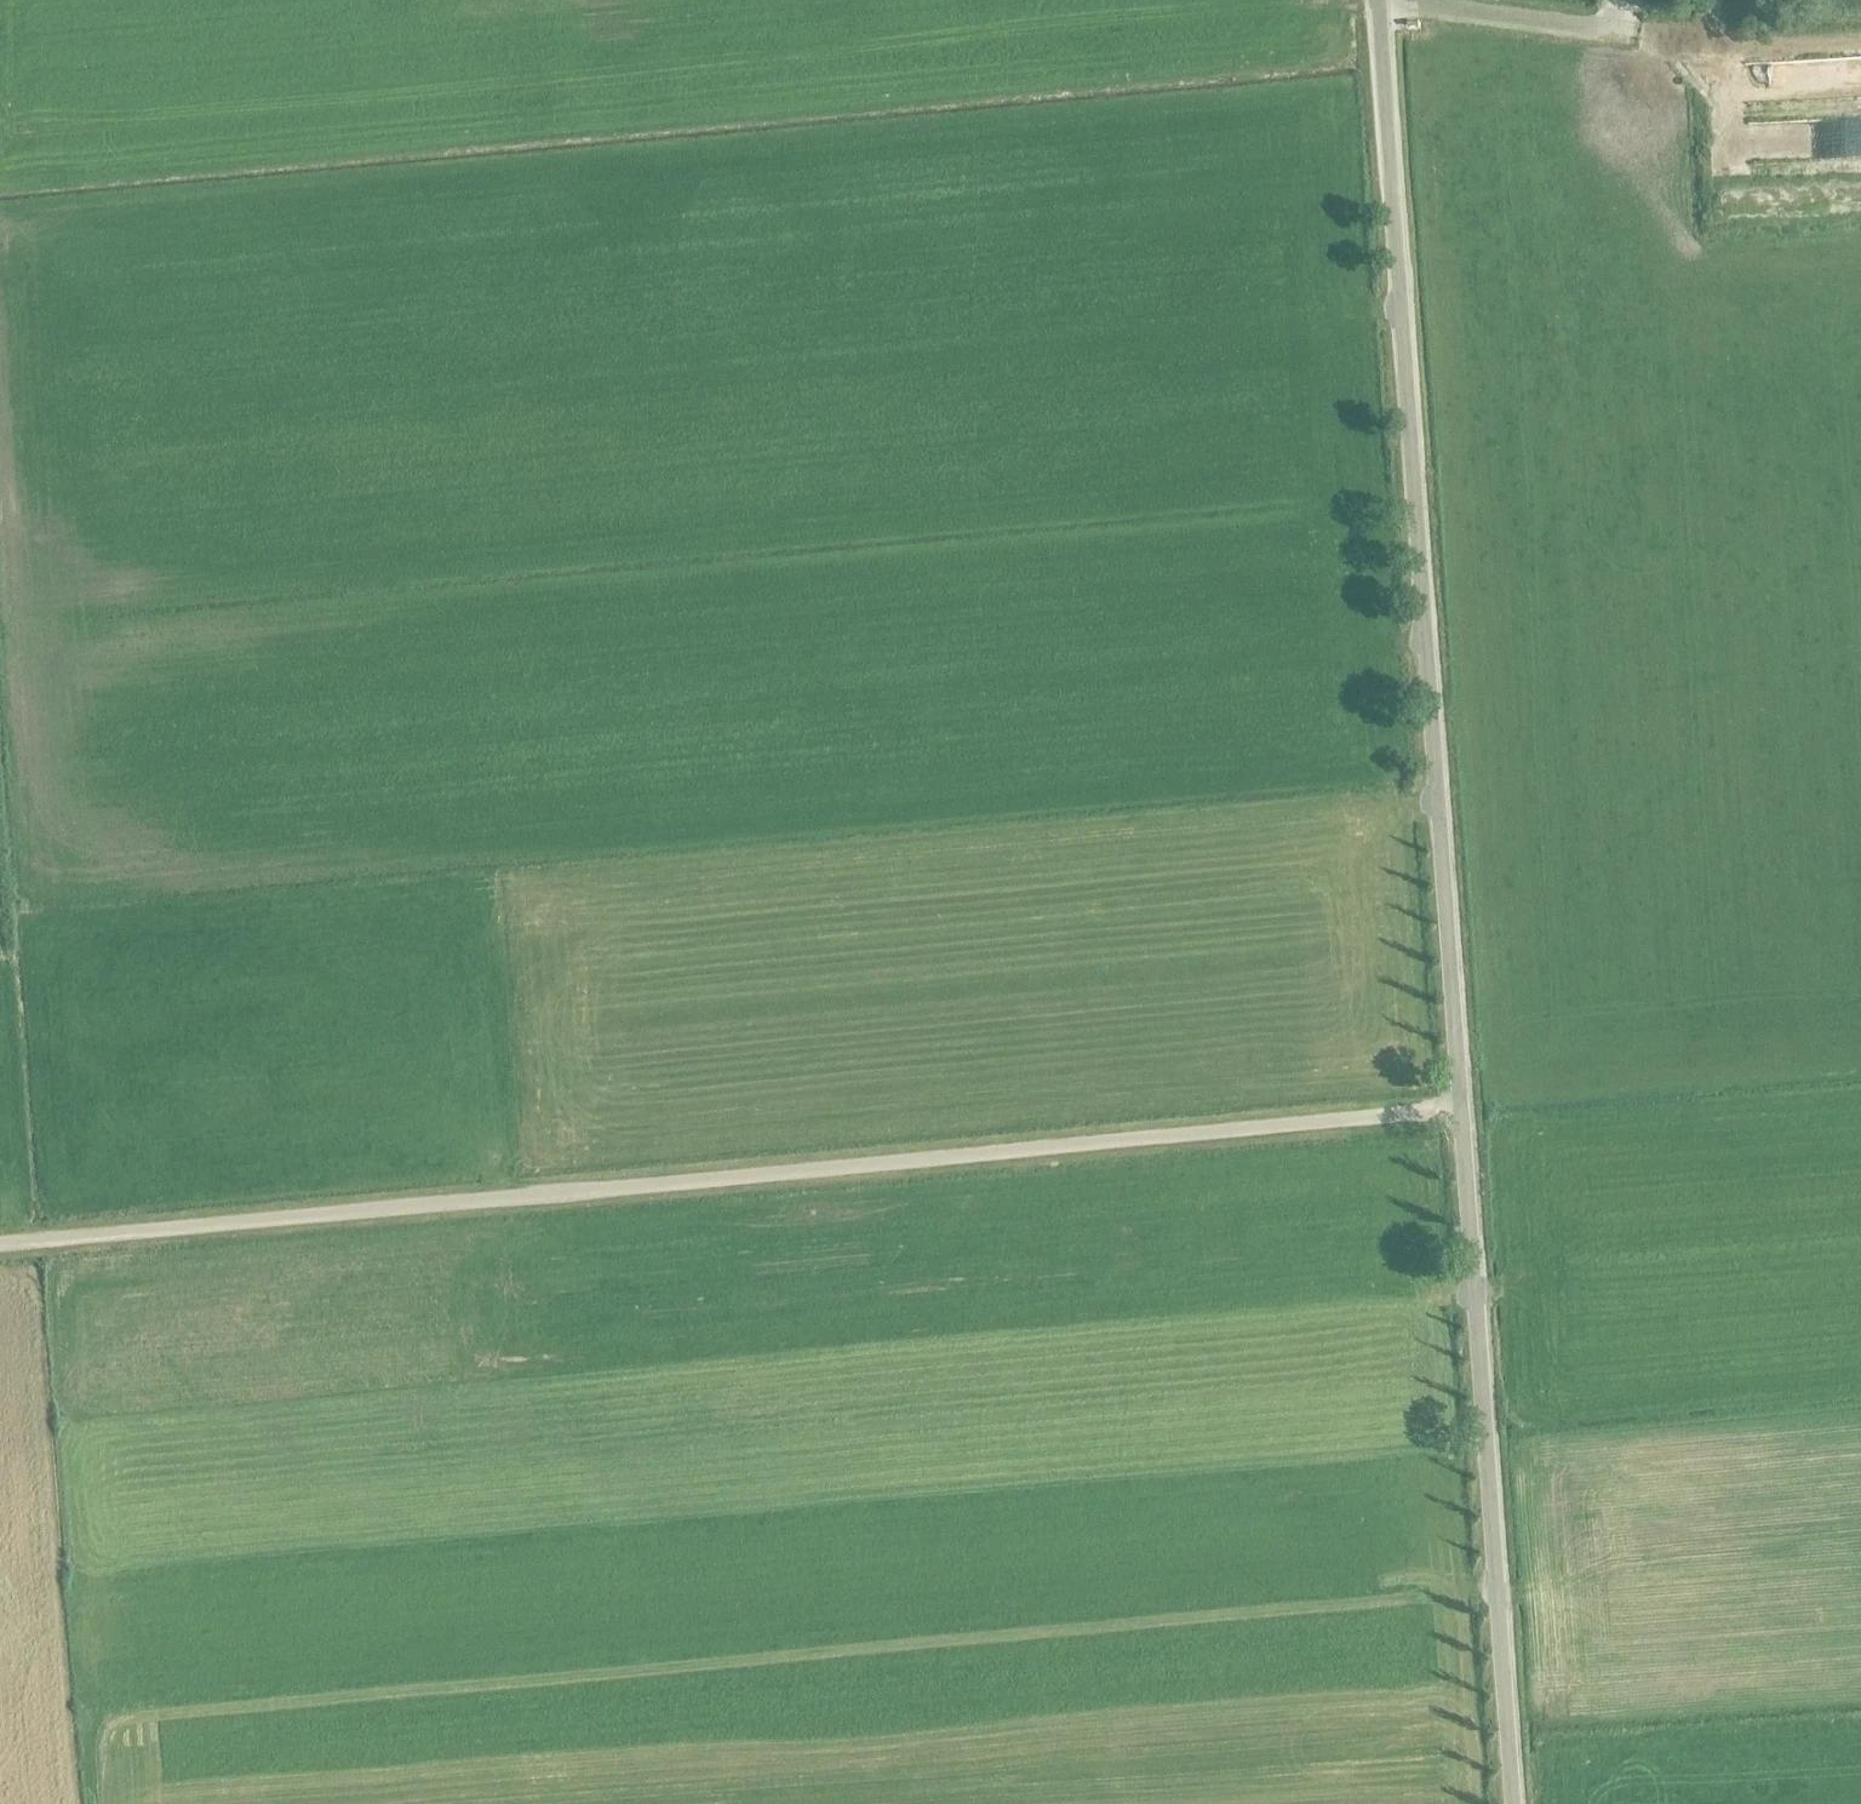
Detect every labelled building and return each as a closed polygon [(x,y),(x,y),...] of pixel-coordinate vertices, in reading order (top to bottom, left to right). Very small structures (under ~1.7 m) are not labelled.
[(1738,93),(1834,90),(1833,54),(1737,57),(1738,93)] [(1642,139),(1643,151),(1665,150),(1664,137),(1642,139)]
